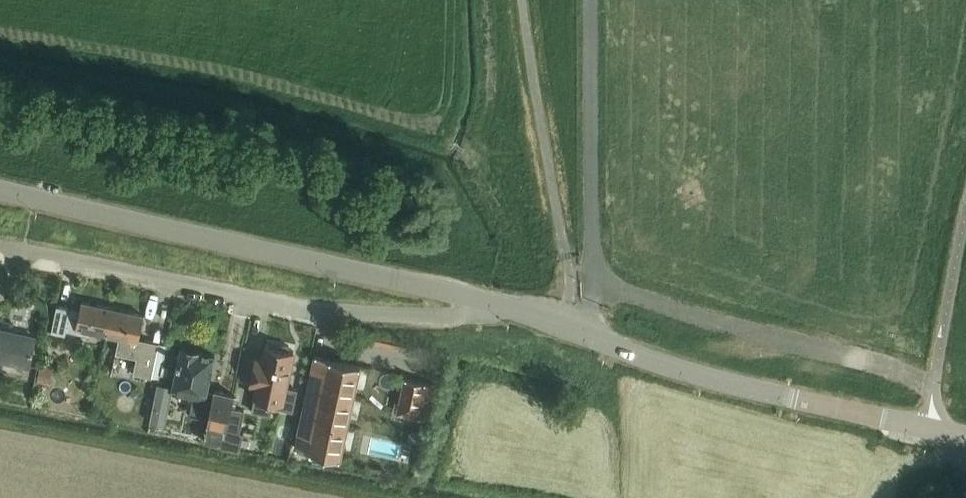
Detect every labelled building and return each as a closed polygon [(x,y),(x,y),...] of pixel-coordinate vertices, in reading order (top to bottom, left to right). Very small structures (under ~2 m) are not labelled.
[(58,306),(53,331),(67,334),(68,330),(90,334),(91,331),(109,334),(111,320),(113,308),(83,302),(81,310),(58,306)] [(111,320),(109,334),(120,336),(116,353),(138,357),(135,373),(139,374),(154,377),(160,378),(161,375),(163,366),(167,344),(161,343),(146,340),(141,339),(146,314),(113,308),(111,320)] [(36,337),(0,329),(0,360),(30,366),(36,337)] [(255,358),(250,383),(256,385),(254,397),(256,397),(253,410),(271,414),(273,406),(294,410),(298,389),(289,387),(296,351),(264,344),(261,359),(255,358)] [(173,387),(173,389),(195,393),(201,395),(200,396),(195,395),(191,414),(210,418),(207,428),(205,439),(225,443),(227,433),(235,394),(235,393),(216,389),(215,394),(209,393),(217,354),(202,351),(192,349),(182,347),(173,386),(173,387)] [(304,409),(296,447),(343,457),(363,365),(316,355),(304,409)] [(41,365),(38,382),(51,384),(54,367),(41,365)] [(405,378),(400,403),(417,406),(415,416),(420,417),(420,416),(432,418),(439,385),(405,378)] [(238,417),(233,441),(283,452),(288,427),(238,417)] [(412,432),(410,440),(428,443),(430,436),(427,432),(416,429),(412,432)] [(352,440),(348,458),(365,462),(368,463),(372,445),(352,440)]
